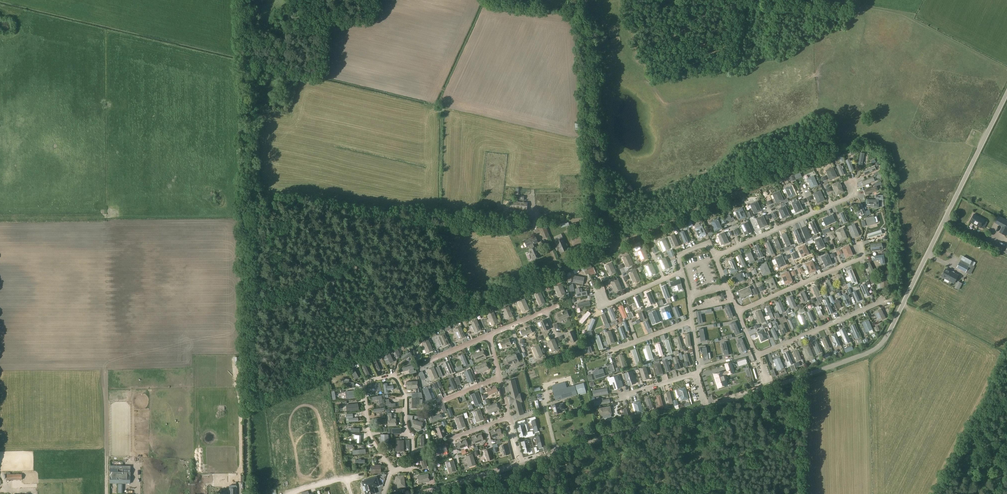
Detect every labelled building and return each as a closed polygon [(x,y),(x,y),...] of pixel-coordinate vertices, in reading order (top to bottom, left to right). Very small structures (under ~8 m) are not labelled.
[(849,158),(845,160),(850,172),(854,170),(849,158)] [(840,163),(836,165),(840,175),(844,174),(840,163)] [(826,169),(830,179),(837,177),(833,166),(826,169)] [(807,177),(811,188),(818,185),(813,175),(807,177)] [(861,181),(863,185),(875,180),(873,176),(861,181)] [(832,183),(837,194),(843,191),(839,181),(832,183)] [(785,187),(789,198),(796,195),(792,184),(785,187)] [(863,190),(865,194),(878,189),(876,185),(863,190)] [(813,192),(817,202),(824,200),(820,189),(813,192)] [(772,193),(776,203),(783,200),(779,190),(772,193)] [(791,202),(796,212),(802,209),(798,199),(791,202)] [(867,199),(867,203),(874,203),(874,207),(878,207),(878,199),(867,199)] [(750,203),(754,213),(761,211),(757,200),(750,203)] [(527,210),(528,202),(509,201),(509,208),(527,210)] [(861,202),(857,204),(862,216),(866,214),(861,202)] [(778,208),(782,218),(789,215),(785,205),(778,208)] [(734,210),(739,220),(746,217),(742,207),(734,210)] [(843,212),(838,213),(843,223),(847,222),(843,212)] [(832,214),(822,218),(826,225),(835,221),(832,214)] [(974,214),(969,222),(980,227),(983,229),(987,221),(984,220),(974,214)] [(756,217),(760,228),(767,225),(763,215),(756,217)] [(873,215),(865,217),(867,226),(876,223),(873,215)] [(995,221),(1003,226),(1000,231),(1006,234),(1006,232),(1006,221),(998,216),(995,221)] [(711,221),(715,231),(722,228),(718,218),(711,221)] [(814,220),(810,222),(815,233),(819,232),(814,220)] [(538,224),(544,238),(549,236),(543,221),(538,224)] [(740,224),(745,234),(751,231),(747,221),(740,224)] [(574,223),(566,225),(569,236),(577,234),(574,223)] [(854,223),(848,226),(853,238),(859,235),(854,223)] [(695,227),(699,237),(706,234),(702,224),(695,227)] [(992,224),(989,230),(998,234),(1001,229),(992,224)] [(805,225),(801,227),(806,239),(810,237),(805,225)] [(843,227),(835,230),(840,241),(847,238),(843,227)] [(680,231),(685,243),(689,241),(684,229),(680,231)] [(797,229),(793,231),(798,242),(802,241),(797,229)] [(881,229),(867,233),(868,238),(882,233),(881,229)] [(717,234),(722,245),(729,241),(724,231),(717,234)] [(785,232),(781,234),(786,245),(790,244),(785,232)] [(668,236),(673,248),(679,245),(674,233),(668,236)] [(535,247),(534,244),(538,242),(536,236),(524,241),(527,247),(528,247),(529,249),(529,250),(533,260),(541,256),(537,246),(535,247)] [(821,236),(814,239),(818,250),(825,247),(821,236)] [(566,243),(564,237),(555,241),(557,246),(555,247),(557,251),(559,250),(560,253),(569,249),(567,246),(568,245),(567,243),(566,243)] [(777,237),(773,239),(778,250),(782,248),(777,237)] [(659,241),(663,251),(670,248),(666,238),(659,241)] [(769,241),(765,242),(769,254),(773,253),(769,241)] [(882,242),(870,244),(871,250),(882,249),(882,242)] [(805,243),(798,246),(802,257),(809,254),(805,243)] [(758,244),(754,246),(759,257),(763,256),(758,244)] [(848,244),(841,247),(846,257),(853,254),(848,244)] [(644,247),(637,250),(641,260),(648,257),(644,247)] [(750,251),(746,252),(751,262),(755,261),(750,251)] [(629,253),(622,256),(627,267),(633,264),(629,253)] [(741,253),(737,255),(742,266),(746,265),(741,253)] [(828,253),(821,256),(825,266),(832,263),(828,253)] [(782,254),(774,257),(779,267),(786,264),(782,254)] [(884,254),(872,255),(873,260),(880,259),(880,264),(885,263),(884,254)] [(656,261),(660,269),(661,268),(663,270),(667,268),(663,258),(656,261)] [(732,258),(728,260),(731,267),(728,269),(730,273),(737,269),(732,258)] [(965,272),(970,264),(961,259),(956,267),(965,272)] [(812,260),(805,263),(809,273),(817,270),(812,260)] [(612,261),(605,264),(609,275),(616,272),(612,261)] [(766,261),(758,264),(763,275),(770,272),(766,261)] [(866,263),(872,275),(875,273),(869,261),(866,263)] [(651,262),(644,265),(649,275),(656,273),(651,262)] [(636,269),(629,272),(634,283),(641,280),(636,269)] [(847,271),(852,282),(857,280),(852,269),(847,271)] [(954,283),(958,275),(946,269),(942,277),(954,283)] [(788,270),(781,274),(785,284),(792,281),(788,270)] [(741,272),(731,276),(734,283),(744,279),(741,272)] [(585,277),(574,274),(572,282),(583,284),(585,277)] [(838,276),(842,286),(846,284),(842,274),(838,276)] [(886,275),(879,276),(880,288),(888,287),(886,275)] [(772,277),(765,280),(770,290),(777,287),(772,277)] [(618,278),(611,281),(615,292),(622,289),(618,278)] [(825,281),(829,291),(833,289),(829,279),(825,281)] [(561,283),(554,285),(559,296),(566,293),(561,283)] [(865,283),(860,285),(865,296),(870,294),(865,283)] [(662,286),(666,298),(670,297),(666,285),(662,286)] [(812,287),(816,297),(821,295),(817,285),(812,287)] [(749,286),(737,291),(741,298),(752,293),(749,286)] [(541,290),(534,293),(539,305),(546,302),(541,290)] [(800,292),(804,302),(808,300),(804,290),(800,292)] [(855,290),(852,292),(856,302),(860,300),(855,290)] [(646,292),(651,304),(655,302),(650,291),(646,292)] [(845,293),(841,294),(846,306),(850,304),(845,293)] [(633,297),(638,308),(642,306),(637,295),(633,297)] [(787,298),(791,308),(796,306),(792,295),(787,298)] [(826,297),(823,299),(829,314),(833,312),(826,297)] [(525,298),(518,301),(522,312),(529,309),(525,298)] [(775,303),(779,313),(785,311),(781,300),(775,303)] [(509,305),(502,308),(506,319),(513,316),(509,305)] [(618,306),(623,318),(627,316),(622,305),(618,306)] [(673,307),(677,317),(681,316),(677,305),(673,307)] [(818,305),(815,306),(819,317),(823,315),(818,305)] [(661,308),(665,319),(672,317),(668,306),(661,308)] [(766,307),(771,319),(774,318),(769,306),(766,307)] [(608,308),(613,320),(617,318),(612,307),(608,308)] [(880,308),(872,312),(877,322),(885,318),(880,308)] [(493,310),(486,313),(491,325),(498,322),(493,310)] [(567,310),(557,314),(560,321),(570,316),(567,310)] [(588,310),(579,320),(582,323),(591,313),(588,310)] [(648,313),(653,324),(660,321),(656,310),(648,313)] [(755,312),(759,323),(764,321),(760,310),(755,312)] [(810,310),(806,312),(811,322),(814,320),(810,310)] [(801,314),(797,315),(803,328),(806,326),(801,314)] [(592,317),(587,329),(591,331),(596,318),(592,317)] [(791,317),(787,318),(792,330),(796,328),(791,317)] [(477,319),(470,322),(474,332),(481,329),(477,319)] [(546,319),(540,322),(544,332),(550,329),(546,319)] [(873,329),(869,320),(862,322),(867,332),(873,329)] [(783,322),(779,324),(783,334),(787,332),(783,322)] [(855,324),(850,326),(856,339),(861,337),(855,324)] [(461,325),(454,328),(458,339),(465,336),(461,325)] [(530,326),(520,330),(523,337),(533,332),(530,326)] [(618,327),(622,339),(626,338),(622,326),(618,327)] [(774,327),(770,329),(774,339),(778,338),(774,327)] [(764,328),(757,332),(761,341),(768,338),(764,328)] [(846,344),(851,342),(844,328),(840,330),(846,344)] [(604,332),(608,344),(615,342),(611,329),(604,332)] [(573,330),(567,333),(571,343),(577,340),(573,330)] [(444,332),(437,335),(442,346),(449,343),(444,332)] [(837,347),(841,345),(835,334),(831,335),(837,347)] [(595,336),(599,350),(603,348),(599,335),(595,336)] [(821,338),(826,349),(830,347),(825,336),(821,338)] [(509,338),(499,342),(502,349),(512,345),(509,338)] [(555,338),(548,341),(552,351),(560,348),(555,338)] [(740,344),(738,344),(739,347),(741,346),(743,351),(746,350),(742,338),(739,339),(740,344)] [(428,339),(421,342),(426,353),(433,350),(428,339)] [(584,341),(588,353),(592,352),(588,339),(584,341)] [(665,340),(669,354),(673,353),(668,339),(665,340)] [(539,344),(532,347),(536,357),(543,354),(539,344)] [(645,346),(650,360),(653,358),(649,345),(645,346)] [(801,348),(806,360),(812,357),(807,345),(801,348)] [(472,354),(475,361),(486,356),(483,349),(472,354)] [(632,350),(636,364),(640,362),(636,349),(632,350)] [(797,350),(792,351),(795,361),(800,359),(797,350)] [(409,351),(401,357),(403,360),(411,354),(409,351)] [(388,352),(382,355),(387,365),(394,361),(388,352)] [(464,354),(460,355),(464,366),(468,364),(464,354)] [(516,354),(506,358),(509,365),(519,361),(516,354)] [(672,357),(676,370),(681,368),(677,356),(672,357)] [(375,357),(370,359),(376,372),(380,371),(375,357)] [(779,357),(772,358),(775,370),(782,368),(779,357)] [(546,367),(547,371),(572,363),(570,359),(546,367)] [(449,360),(445,362),(450,374),(454,372),(449,360)] [(475,366),(478,373),(489,368),(486,361),(475,366)] [(654,364),(657,375),(663,373),(660,362),(654,364)] [(734,372),(731,362),(725,364),(727,371),(724,372),(724,371),(714,375),(718,388),(728,385),(725,375),(728,374),(734,372)] [(364,363),(360,365),(365,376),(369,374),(364,363)] [(434,366),(427,369),(431,379),(438,377),(434,366)] [(639,369),(643,381),(650,379),(646,367),(639,369)] [(353,368),(349,370),(354,380),(358,377),(353,368)] [(593,371),(595,379),(604,376),(602,368),(593,371)] [(469,369),(464,371),(469,382),(474,381),(469,369)] [(624,373),(628,385),(636,383),(632,370),(624,373)] [(613,383),(615,389),(621,387),(617,375),(607,378),(609,385),(613,383)] [(452,378),(448,379),(452,390),(456,388),(452,378)] [(519,393),(515,379),(507,381),(511,396),(510,396),(512,404),(513,404),(516,415),(524,413),(521,401),(522,401),(521,393),(519,393)] [(417,381),(406,382),(406,389),(418,389),(417,381)] [(380,383),(368,385),(369,388),(376,387),(377,392),(381,391),(380,383)] [(387,383),(382,383),(384,394),(388,393),(388,390),(393,389),(393,385),(387,386),(387,383)] [(586,392),(585,387),(586,387),(585,383),(563,389),(562,386),(553,388),(556,400),(586,392)] [(496,385),(486,389),(488,395),(498,391),(496,385)] [(427,386),(422,388),(427,402),(432,400),(427,386)] [(593,396),(608,393),(607,387),(592,390),(593,396)] [(354,390),(345,391),(346,399),(355,398),(354,390)] [(471,394),(475,405),(482,402),(478,391),(471,394)] [(421,393),(411,393),(411,408),(420,408),(419,398),(422,398),(421,393)] [(381,395),(370,397),(371,401),(378,400),(379,404),(383,403),(381,395)] [(648,409),(653,407),(650,397),(645,399),(648,409)] [(389,399),(385,399),(385,408),(395,407),(395,403),(389,403),(389,399)] [(637,414),(644,412),(640,400),(633,402),(637,414)] [(496,402),(486,406),(489,413),(499,410),(496,402)] [(357,403),(346,404),(346,412),(358,410),(357,403)] [(565,408),(563,403),(558,405),(558,403),(552,405),(555,414),(561,412),(561,410),(565,408)] [(600,416),(612,414),(610,405),(599,408),(600,416)] [(472,412),(476,422),(483,419),(480,409),(472,412)] [(431,411),(427,412),(431,422),(443,418),(441,413),(433,416),(431,411)] [(391,413),(387,413),(387,427),(396,426),(396,418),(391,419),(391,413)] [(352,414),(345,414),(345,419),(346,419),(346,423),(349,423),(349,422),(358,422),(358,418),(352,418),(352,414)] [(454,418),(458,428),(465,425),(462,416),(454,418)] [(423,423),(413,420),(411,427),(420,430),(423,423)] [(442,426),(435,428),(439,438),(445,436),(442,426)] [(500,428),(490,431),(492,438),(502,434),(500,428)] [(388,434),(380,434),(380,445),(388,445),(388,434)] [(481,434),(471,438),(473,444),(483,440),(481,434)] [(465,439),(455,443),(458,449),(468,446),(465,439)] [(404,440),(395,440),(396,451),(404,451),(404,440)] [(506,444),(500,446),(503,456),(510,454),(506,444)] [(445,445),(435,448),(437,455),(447,451),(445,445)] [(490,449),(483,451),(487,461),(493,459),(490,449)] [(423,454),(419,456),(422,468),(427,467),(423,454)] [(466,458),(469,467),(474,466),(472,456),(466,458)] [(453,459),(445,462),(448,473),(456,470),(453,459)] [(380,465),(370,465),(370,474),(380,473),(380,465)] [(111,483),(130,483),(130,466),(111,466),(111,483)] [(427,474),(416,476),(418,483),(429,481),(427,474)] [(395,476),(397,488),(405,488),(403,475),(395,476)] [(375,493),(373,487),(379,485),(376,477),(362,481),(365,493),(371,493),(375,493)] [(355,483),(357,491),(363,489),(361,481),(355,483)]
